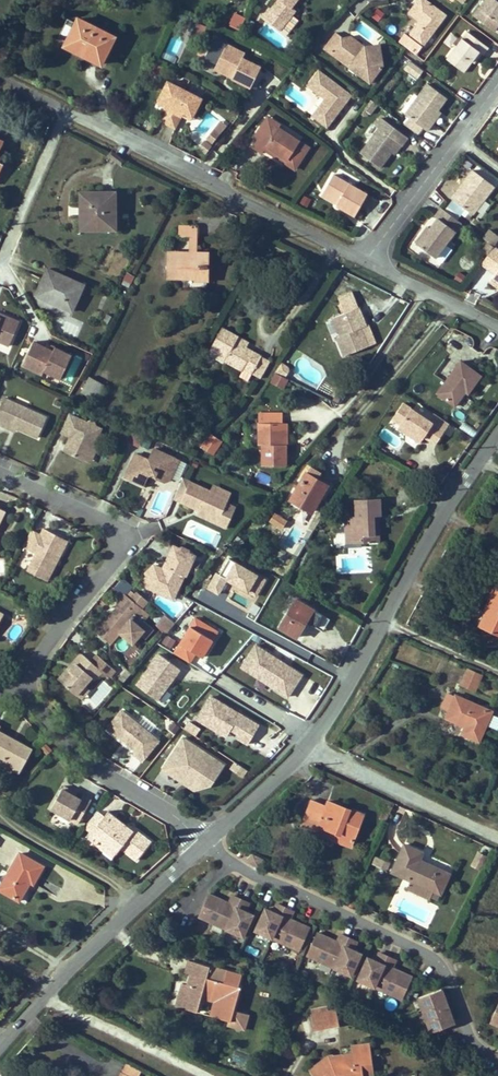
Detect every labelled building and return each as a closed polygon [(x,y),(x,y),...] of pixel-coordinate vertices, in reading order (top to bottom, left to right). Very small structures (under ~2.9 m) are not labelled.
[(277,2),(264,18),(282,32),(297,13),(293,8),(300,0),(274,0),(277,2)] [(428,0),(420,0),(411,11),(422,19),(410,33),(424,44),(447,14),(428,0)] [(475,14),(496,30),(497,27),(497,0),(486,0),(475,14)] [(234,13),(228,25),(240,31),(246,19),(234,13)] [(90,56),(89,58),(101,64),(114,37),(77,18),(75,23),(67,39),(64,45),(75,51),(76,49),(90,56)] [(67,39),(75,23),(67,20),(60,35),(67,39)] [(325,48),(350,67),(354,63),(362,69),(359,73),(365,78),(376,75),(384,65),(383,57),(370,46),(367,47),(352,36),(345,38),(338,32),(325,48)] [(449,60),(465,72),(473,62),(481,52),(483,54),(485,55),(491,48),(470,32),(449,60)] [(226,43),(223,48),(231,51),(233,46),(226,43)] [(382,43),(370,46),(383,57),(382,43)] [(251,84),(260,64),(242,56),(244,51),(233,46),(231,51),(223,48),(214,68),(221,71),(226,69),(231,71),(230,74),(233,75),(232,76),(251,84)] [(481,52),(473,62),(476,64),(483,54),(481,52)] [(418,79),(423,70),(409,62),(404,70),(418,79)] [(362,69),(354,63),(350,67),(359,73),(362,69)] [(320,70),(309,84),(326,98),(314,115),(328,125),(352,94),(320,70)] [(162,102),(170,105),(168,110),(162,122),(171,126),(179,130),(184,118),(186,114),(194,118),(204,98),(170,83),(162,102)] [(430,83),(406,113),(428,130),(434,122),(431,120),(438,109),(448,97),(430,83)] [(371,113),(378,104),(372,99),(365,108),(371,113)] [(170,105),(162,102),(160,107),(168,110),(170,105)] [(438,109),(431,120),(434,122),(441,111),(438,109)] [(269,116),(262,128),(265,130),(269,122),(279,128),(282,124),(269,116)] [(372,139),(362,153),(381,168),(392,152),(399,143),(403,145),(409,137),(382,118),(376,126),(380,129),(372,139)] [(253,147),(263,154),(263,153),(265,151),(268,146),(288,159),(285,163),(296,170),(310,147),(279,128),(269,122),(265,130),(262,128),(255,138),(258,140),(253,147)] [(403,145),(399,143),(392,152),(396,155),(403,145)] [(288,159),(268,146),(265,151),(285,163),(288,159)] [(453,200),(474,215),(496,186),(475,170),(465,184),(467,186),(461,194),(459,192),(453,200)] [(341,202),(339,205),(338,207),(356,217),(369,193),(334,174),(324,192),(341,202)] [(459,192),(461,194),(467,186),(465,184),(459,192)] [(116,192),(82,192),(82,229),(117,229),(116,192)] [(322,196),(339,205),(341,202),(324,192),(322,196)] [(429,235),(426,233),(418,244),(438,259),(463,224),(443,209),(436,218),(440,220),(433,230),(429,235)] [(181,236),(190,236),(197,236),(197,227),(181,228),(181,236)] [(485,241),(495,248),(497,244),(497,236),(492,232),(485,241)] [(490,282),(497,288),(497,250),(495,248),(482,265),(495,275),(490,282)] [(169,253),(169,278),(196,278),(196,279),(208,280),(209,253),(197,253),(190,253),(169,253)] [(48,268),(44,279),(48,281),(41,297),(73,310),(84,284),(48,268)] [(453,280),(461,284),(465,276),(458,272),(453,280)] [(37,295),(41,297),(48,281),(44,279),(37,295)] [(369,349),(362,331),(366,330),(359,310),(334,320),(341,339),(338,340),(344,358),(369,349)] [(9,345),(20,321),(3,314),(1,317),(0,317),(0,341),(9,345)] [(111,317),(107,314),(103,322),(107,324),(111,317)] [(307,331),(315,318),(312,315),(304,328),(307,331)] [(334,320),(327,322),(334,341),(338,340),(341,339),(334,320)] [(226,361),(243,371),(244,369),(246,366),(254,370),(263,356),(247,348),(237,342),(239,338),(239,337),(223,328),(212,348),(228,357),(226,361)] [(366,330),(362,331),(369,349),(373,348),(366,330)] [(237,342),(247,348),(249,344),(239,338),(237,342)] [(34,341),(23,365),(43,374),(45,370),(62,378),(73,355),(55,346),(54,350),(49,348),(34,341)] [(226,361),(228,357),(212,348),(209,352),(226,361)] [(482,376),(462,361),(439,393),(456,406),(466,391),(469,393),(482,376)] [(287,377),(290,367),(280,363),(276,373),(287,377)] [(254,370),(246,366),(244,369),(252,374),(254,370)] [(274,374),(269,386),(284,391),(288,379),(274,374)] [(105,385),(92,378),(91,377),(83,392),(97,399),(105,385)] [(38,436),(46,416),(3,396),(0,403),(0,424),(1,425),(2,421),(16,427),(38,436)] [(446,431),(404,404),(397,414),(406,420),(402,426),(399,430),(408,436),(408,435),(410,434),(414,437),(413,438),(422,444),(426,437),(438,445),(446,431)] [(70,413),(61,431),(70,435),(67,443),(69,444),(66,450),(87,460),(90,452),(95,450),(93,445),(101,427),(96,425),(93,420),(88,421),(70,413)] [(406,420),(397,414),(394,420),(402,426),(406,420)] [(2,421),(1,425),(15,431),(16,427),(2,421)] [(285,423),(260,423),(260,445),(263,445),(264,465),(287,466),(287,445),(285,445),(285,423)] [(223,441),(212,433),(202,447),(214,454),(223,441)] [(152,460),(133,451),(132,451),(122,474),(141,483),(146,472),(150,471),(153,475),(162,479),(169,477),(177,458),(156,449),(152,460)] [(90,461),(95,450),(90,452),(87,460),(90,461)] [(308,473),(319,479),(323,472),(312,466),(308,473)] [(293,499),(313,511),(322,496),(324,497),(331,486),(319,479),(308,473),(302,483),(299,489),(293,499)] [(182,476),(173,497),(197,508),(198,506),(205,509),(204,511),(218,517),(215,522),(225,526),(234,505),(225,501),(227,497),(200,484),(182,476)] [(230,491),(203,478),(200,484),(227,497),(230,491)] [(349,536),(363,536),(363,543),(376,542),(375,516),(380,515),(382,515),(381,498),(356,500),(356,516),(349,516),(349,536)] [(195,512),(215,522),(218,517),(204,511),(205,509),(198,506),(197,508),(195,512)] [(288,521),(276,514),(271,522),(283,529),(288,521)] [(346,544),(363,543),(363,536),(349,536),(349,516),(345,516),(346,544)] [(68,541),(43,528),(40,535),(30,530),(22,546),(36,553),(27,570),(47,581),(68,541)] [(244,542),(239,537),(232,545),(237,549),(244,542)] [(153,593),(173,602),(179,588),(173,585),(178,575),(185,578),(193,558),(187,555),(186,552),(178,549),(175,550),(172,549),(164,568),(168,570),(166,574),(162,572),(154,569),(148,581),(157,585),(153,593)] [(264,581),(227,562),(220,576),(216,574),(207,591),(220,597),(227,584),(255,598),(264,581)] [(148,581),(154,569),(144,577),(145,590),(153,593),(157,585),(148,581)] [(485,613),(488,614),(482,628),(497,636),(497,589),(493,587),(488,598),(491,600),(485,613)] [(111,645),(120,634),(133,645),(144,632),(131,621),(142,609),(139,607),(145,600),(137,594),(132,601),(125,595),(97,633),(111,645)] [(314,610),(297,600),(281,627),(298,638),(314,610)] [(482,628),(488,614),(485,613),(479,627),(482,628)] [(222,632),(194,615),(171,653),(191,664),(195,656),(205,662),(222,632)] [(164,616),(156,627),(166,634),(174,623),(164,616)] [(161,644),(171,649),(175,641),(165,636),(161,644)] [(303,676),(255,647),(240,671),(288,700),(303,676)] [(76,662),(70,669),(67,667),(58,678),(76,693),(84,684),(91,676),(94,678),(101,670),(108,676),(115,668),(97,653),(91,660),(81,652),(73,660),(76,662)] [(181,670),(160,655),(136,688),(157,703),(181,670)] [(70,669),(76,662),(73,660),(67,667),(70,669)] [(483,675),(469,669),(461,685),(476,691),(483,675)] [(84,684),(76,693),(81,698),(90,688),(84,684)] [(442,707),(449,711),(456,696),(449,692),(442,707)] [(492,711),(456,696),(449,711),(446,717),(466,726),(463,734),(479,741),(486,725),(491,714),(492,711)] [(261,726),(209,698),(195,723),(233,744),(235,740),(249,748),(261,726)] [(123,709),(108,727),(137,750),(135,753),(143,760),(160,739),(123,709)] [(486,725),(497,729),(497,727),(497,717),(491,714),(486,725)] [(190,722),(184,729),(194,737),(200,730),(190,722)] [(19,771),(31,749),(0,733),(0,761),(19,771)] [(184,737),(163,768),(181,780),(186,774),(192,778),(199,776),(211,784),(225,764),(184,737)] [(47,744),(41,749),(47,756),(53,752),(47,744)] [(235,763),(230,770),(242,779),(247,772),(235,763)] [(186,774),(181,780),(192,787),(211,784),(199,776),(192,778),(186,774)] [(64,785),(51,807),(78,822),(91,799),(83,794),(81,798),(75,795),(70,792),(72,789),(64,785)] [(328,801),(326,806),(311,801),(302,825),(317,831),(319,826),(339,834),(336,841),(351,846),(363,814),(328,801)] [(379,819),(384,821),(392,806),(387,803),(379,819)] [(133,829),(109,810),(88,836),(97,843),(101,839),(117,851),(121,846),(137,859),(151,840),(135,827),(133,829)] [(339,834),(319,826),(317,831),(315,834),(336,841),(339,834)] [(117,851),(101,839),(97,843),(113,856),(117,851)] [(433,891),(440,893),(449,874),(425,862),(423,865),(418,862),(419,860),(423,852),(405,844),(392,871),(410,880),(433,891)] [(264,858),(252,853),(244,860),(258,868),(264,858)] [(475,866),(483,869),(489,856),(481,853),(475,866)] [(43,866),(20,854),(0,889),(20,900),(30,881),(34,883),(43,866)] [(374,857),(370,864),(385,872),(389,865),(374,857)] [(433,891),(410,880),(406,887),(429,898),(433,891)] [(198,915),(242,936),(252,914),(245,910),(248,902),(232,894),(229,902),(209,893),(198,915)] [(255,929),(299,949),(309,927),(289,918),(292,910),(276,903),(273,911),(265,907),(255,929)] [(305,954),(349,974),(359,952),(352,949),(355,941),(339,933),(336,941),(316,932),(305,954)] [(357,978),(401,997),(410,976),(390,967),(394,959),(378,952),(374,960),(366,956),(357,978)] [(240,975),(195,962),(188,984),(188,986),(191,987),(186,1009),(197,1011),(201,998),(201,994),(218,999),(213,1016),(228,1020),(230,1021),(233,1010),(240,987),(238,986),(240,975)] [(186,1009),(191,987),(188,986),(181,1008),(186,1009)] [(417,997),(429,1031),(452,1023),(440,988),(417,997)] [(201,998),(213,1001),(209,1015),(213,1016),(218,999),(201,994),(201,998)] [(497,999),(488,1021),(497,1026),(497,999)] [(236,1016),(247,1019),(248,1014),(233,1010),(230,1021),(228,1020),(227,1025),(234,1026),(236,1016)] [(312,1015),(315,1030),(338,1025),(335,1010),(312,1015)] [(244,1029),(247,1019),(236,1016),(234,1026),(244,1029)] [(332,1059),(332,1056),(328,1056),(310,1070),(315,1075),(361,1075),(372,1073),(370,1062),(363,1062),(362,1057),(369,1056),(368,1044),(352,1046),(353,1054),(345,1055),(345,1057),(332,1059)] [(121,1072),(128,1075),(138,1075),(142,1069),(126,1062),(121,1072)]
